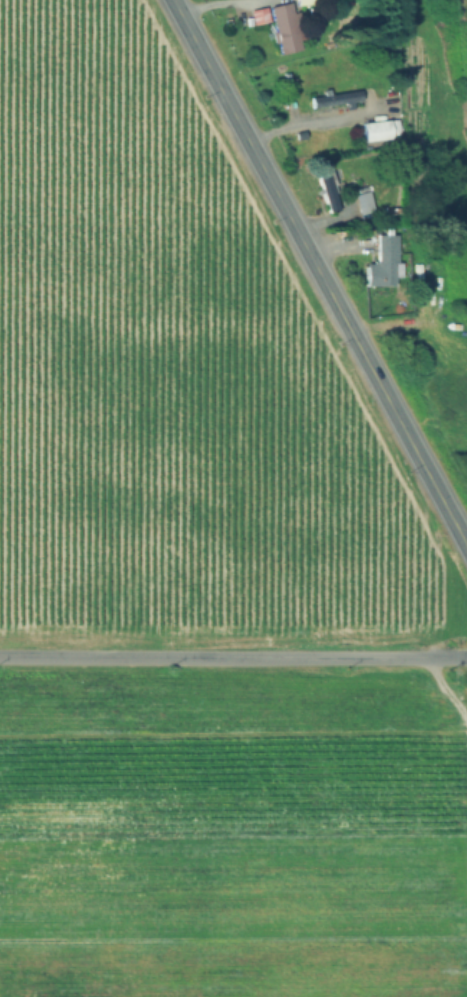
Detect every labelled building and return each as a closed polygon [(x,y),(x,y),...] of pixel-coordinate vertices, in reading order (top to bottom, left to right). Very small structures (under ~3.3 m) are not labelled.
[(277,55),(300,52),(293,8),(319,4),(319,0),(268,0),(277,55)] [(359,104),(358,92),(309,98),(310,109),(359,104)] [(360,123),(361,142),(397,140),(396,122),(360,123)] [(338,210),(325,163),(313,166),(326,213),(338,210)] [(352,194),(357,214),(371,211),(367,191),(352,194)] [(364,263),(364,285),(393,285),(393,235),(375,235),(375,263),(364,263)]
